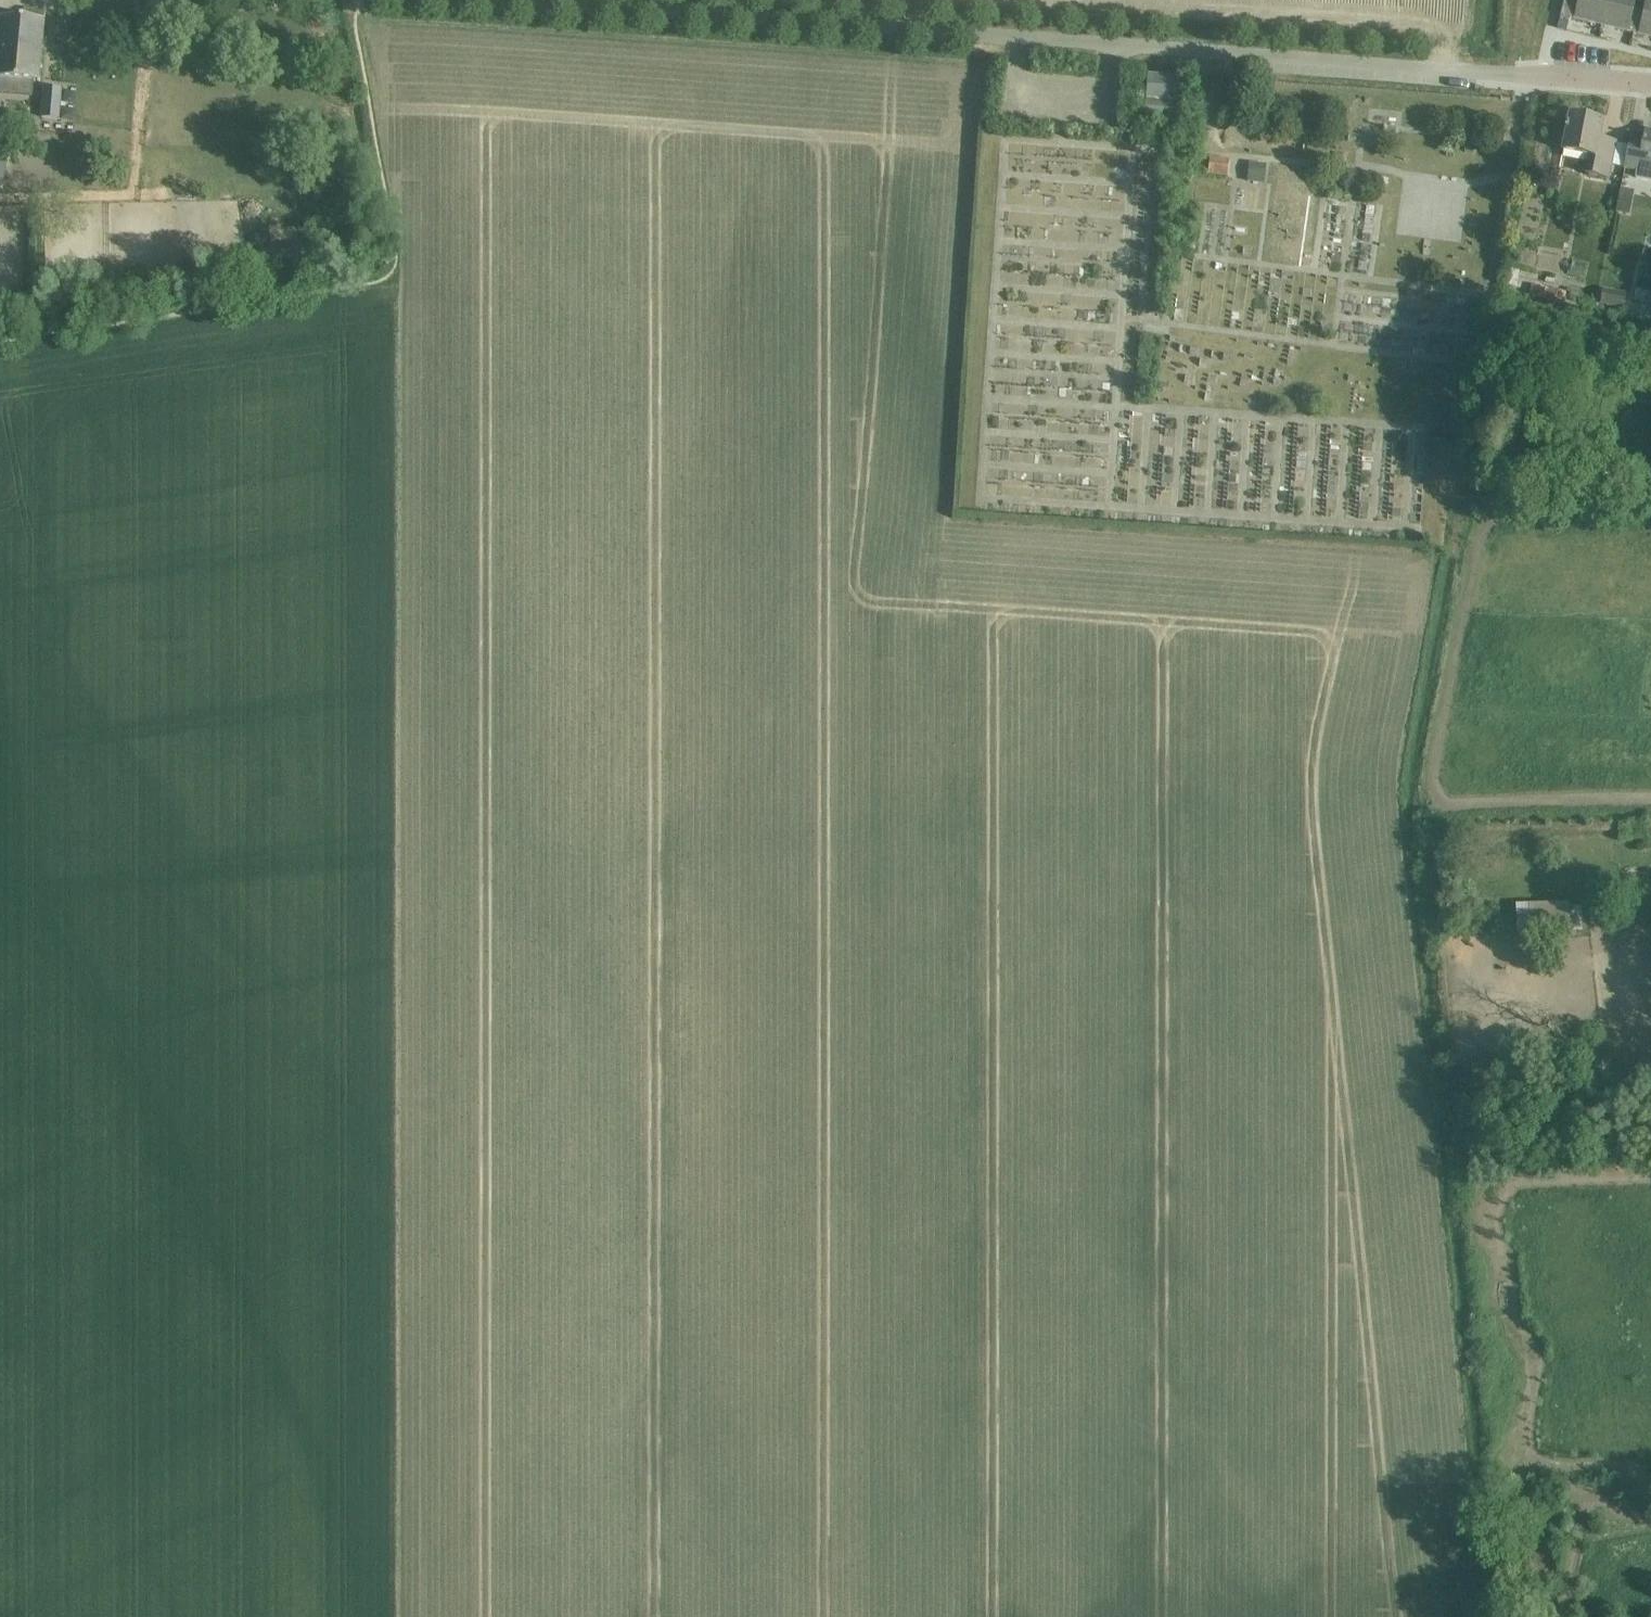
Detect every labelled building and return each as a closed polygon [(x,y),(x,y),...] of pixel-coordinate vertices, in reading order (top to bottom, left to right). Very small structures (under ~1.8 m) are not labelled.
[(1608,0),(1565,0),(1561,16),(1602,25),(1608,0)] [(1602,25),(1634,33),(1640,8),(1634,7),(1636,0),(1608,0),(1602,25)] [(1634,33),(1650,37),(1650,0),(1648,0),(1645,9),(1640,8),(1634,33)] [(6,19),(0,79),(2,79),(1,93),(36,96),(37,83),(43,83),(50,10),(29,8),(28,21),(6,19)] [(1560,20),(1558,29),(1566,31),(1569,22),(1560,20)] [(1150,76),(1148,101),(1146,122),(1177,124),(1178,103),(1180,78),(1150,76)] [(45,87),(42,118),(60,119),(62,88),(45,87)] [(1570,115),(1564,150),(1590,155),(1587,174),(1609,178),(1617,141),(1600,138),(1603,121),(1570,115)] [(1647,130),(1645,140),(1632,138),(1626,168),(1638,170),(1636,179),(1650,182),(1650,131),(1647,130)] [(1209,159),(1208,176),(1231,179),(1232,162),(1209,159)] [(1266,167),(1250,165),(1248,181),(1265,183),(1266,167)] [(1635,192),(1621,189),(1616,214),(1630,216),(1635,192)] [(300,248),(276,253),(278,263),(302,258),(300,248)] [(1507,281),(1505,292),(1515,294),(1517,283),(1507,281)] [(1547,298),(1549,290),(1533,287),(1531,295),(1547,298)] [(1564,293),(1549,290),(1547,298),(1563,301),(1564,293)] [(1599,292),(1596,307),(1621,311),(1624,296),(1599,292)] [(1569,904),(1518,905),(1519,934),(1570,932),(1569,904)]
